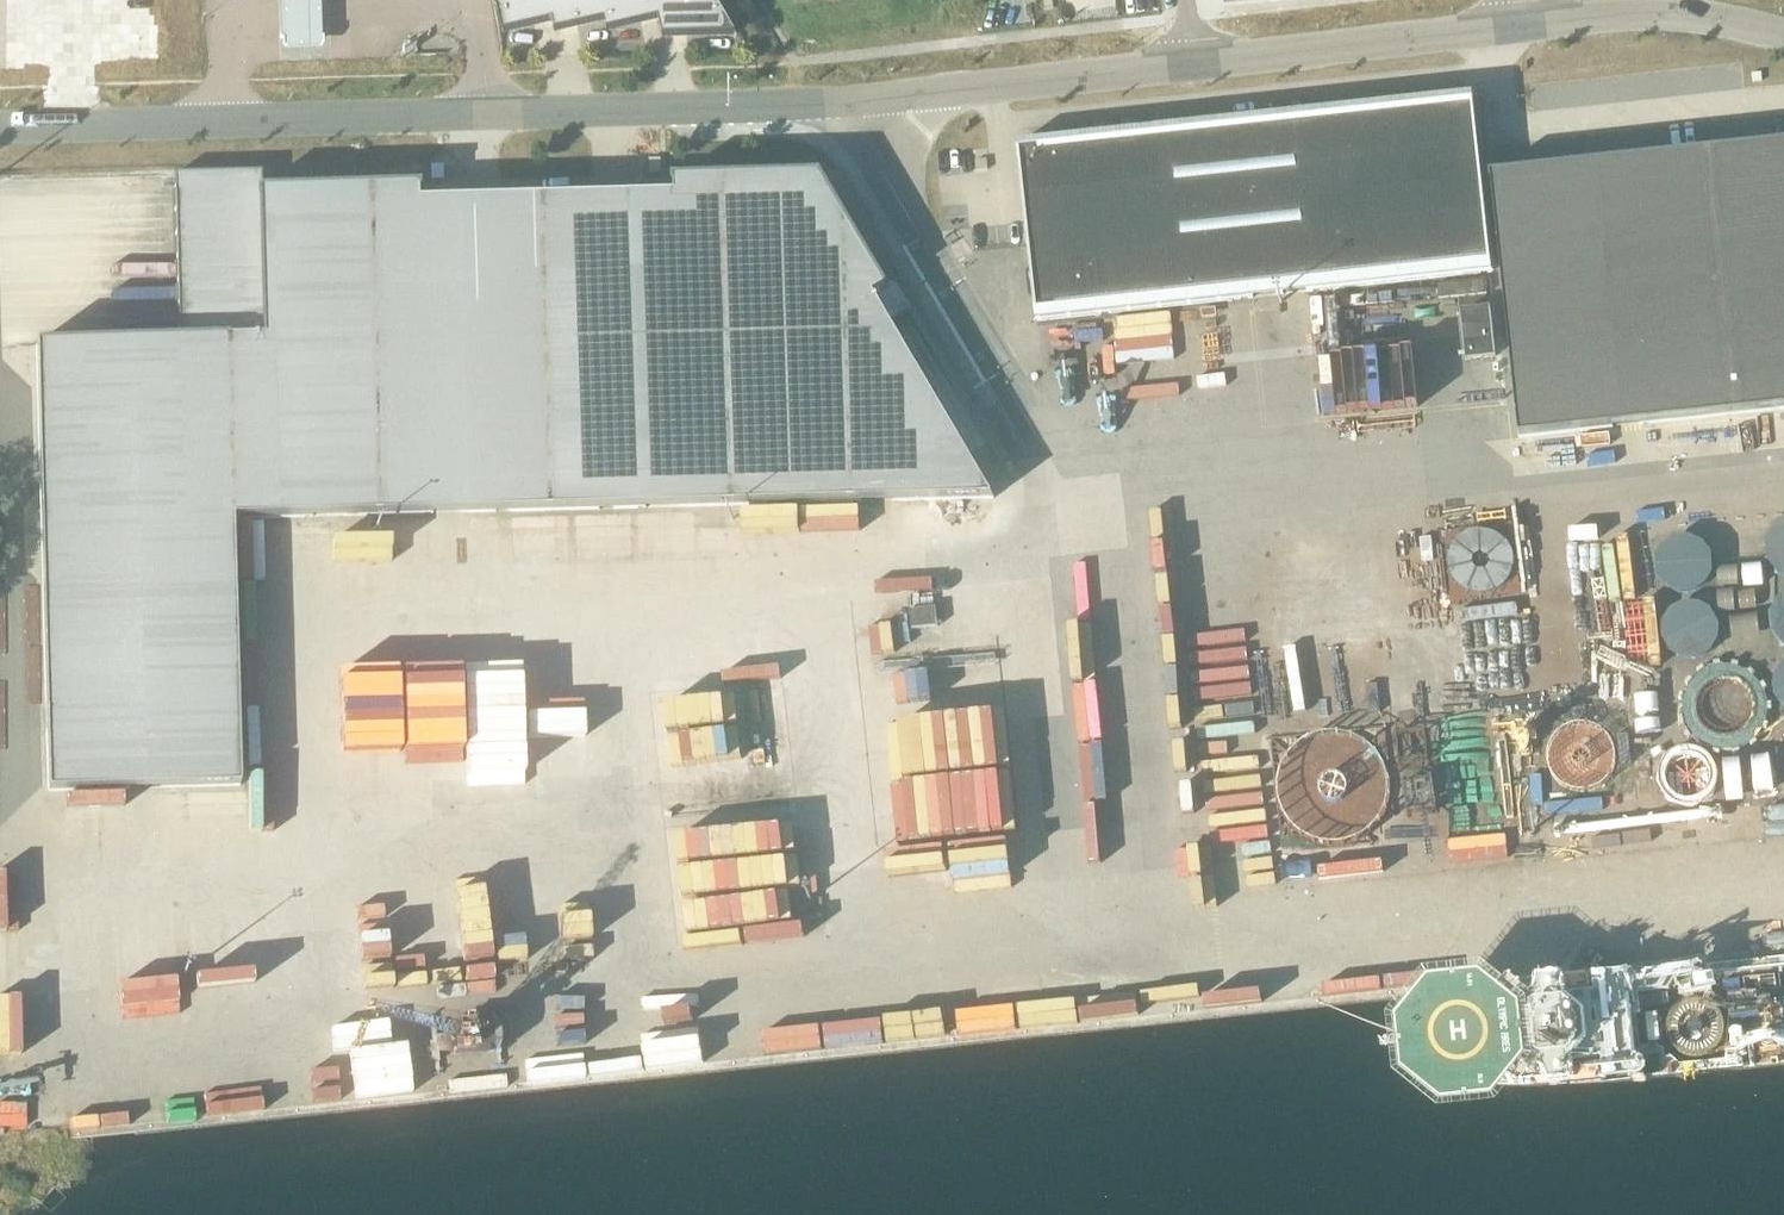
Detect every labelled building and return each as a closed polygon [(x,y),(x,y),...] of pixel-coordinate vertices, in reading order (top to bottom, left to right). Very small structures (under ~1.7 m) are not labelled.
[(282,2),(283,50),(320,49),(319,2),(319,0),(282,0),(282,2)] [(550,21),(552,21),(547,0),(493,0),(500,32),(550,21)] [(550,21),(553,31),(603,20),(605,19),(600,0),(547,0),(552,21),(550,21)] [(605,19),(603,20),(606,30),(656,18),(658,18),(654,0),(600,0),(605,19)] [(656,18),(660,36),(735,34),(715,0),(654,0),(658,18),(656,18)] [(1491,271),(1472,94),(1257,117),(1234,120),(1017,144),(1031,266),(1034,300),(1036,320),(1491,271)] [(1490,175),(1518,438),(1783,409),(1783,144),(1490,175)] [(239,785),(232,519),(994,498),(875,296),(887,289),(889,287),(885,281),(884,282),(823,179),(821,176),(681,179),(680,178),(673,178),(674,185),(676,185),(677,194),(416,201),(416,192),(418,192),(418,185),(411,185),(411,186),(262,190),(262,189),(260,189),(260,172),(173,174),(178,341),(41,345),(41,343),(35,343),(35,345),(47,791),(239,785)] [(1465,357),(1496,356),(1494,306),(1463,307),(1465,357)] [(571,548),(570,523),(513,524),(514,549),(571,548)] [(1773,573),(1783,572),(1783,523),(1771,523),(1773,573)] [(1451,532),(1451,598),(1515,598),(1515,532),(1451,532)] [(1659,586),(1707,588),(1709,540),(1661,538),(1659,586)] [(1667,604),(1666,653),(1715,654),(1715,604),(1667,604)] [(935,607),(910,610),(912,629),(937,626),(935,607)] [(1294,817),(1326,839),(1351,838),(1378,828),(1395,804),(1392,761),(1436,791),(1465,789),(1485,760),(1484,740),(1476,720),(1450,702),(1470,672),(1454,628),(1430,630),(1410,637),(1398,655),(1399,675),(1389,689),(1382,692),(1383,709),(1373,724),(1390,735),(1383,738),(1387,749),(1357,729),(1329,730),(1306,739),(1283,772),(1284,792),(1294,817)] [(1775,701),(1783,702),(1783,658),(1778,657),(1775,701)] [(673,740),(677,764),(711,759),(707,735),(673,740)] [(1723,760),(1729,798),(1776,790),(1770,753),(1749,757),(1750,769),(1752,769),(1755,786),(1745,787),(1741,757),(1723,760)] [(1697,834),(1692,785),(1646,790),(1651,839),(1697,834)] [(800,832),(671,846),(678,910),(690,909),(694,949),(741,944),(739,934),(797,928),(790,863),(803,862),(800,832)] [(13,870),(0,871),(0,886),(14,885),(13,870)] [(196,965),(250,963),(250,941),(195,942),(196,965)] [(14,979),(14,962),(0,962),(0,979),(14,979)] [(254,974),(198,973),(197,994),(253,995),(254,974)] [(167,988),(167,999),(177,998),(176,980),(150,981),(150,989),(167,988)] [(0,1026),(0,1054),(14,1054),(14,1027),(0,1026)]
